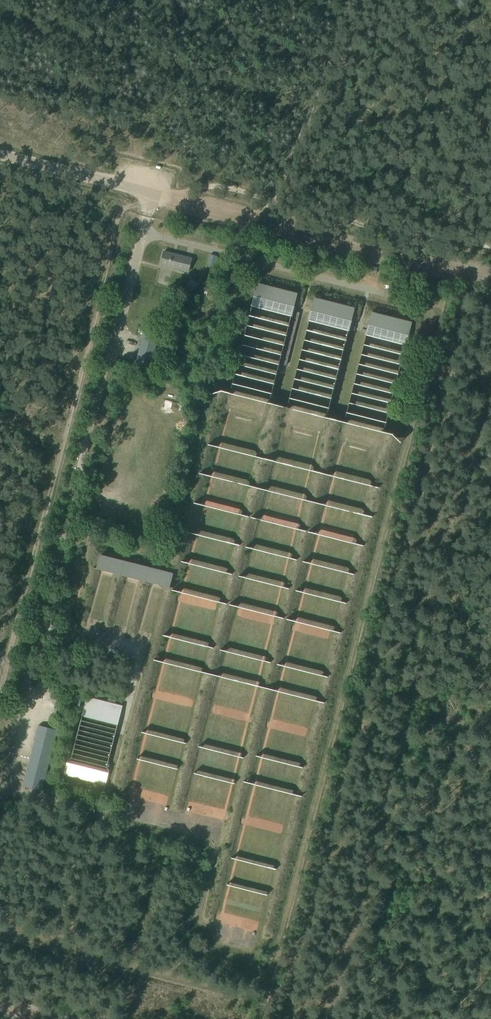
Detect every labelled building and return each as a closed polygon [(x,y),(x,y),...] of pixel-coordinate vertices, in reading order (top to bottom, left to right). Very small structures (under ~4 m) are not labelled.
[(164,251),(161,265),(188,272),(192,258),(191,258),(191,260),(186,259),(186,257),(164,251)] [(192,279),(186,287),(193,292),(199,283),(192,279)] [(271,394),(293,292),(251,283),(230,385),(271,394)] [(288,400),(328,408),(350,306),(310,298),(288,400)] [(292,311),(284,345),(291,347),(299,313),(292,311)] [(368,312),(345,413),(384,422),(401,345),(405,346),(410,322),(368,312)] [(150,368),(159,335),(144,331),(136,364),(150,368)] [(164,399),(163,409),(172,410),(173,400),(164,399)] [(205,496),(202,505),(238,515),(240,506),(205,496)] [(263,510),(261,518),(293,529),(296,521),(263,510)] [(319,525),(317,535),(356,544),(358,535),(319,525)] [(164,587),(168,572),(95,555),(91,569),(164,587)] [(299,629),(332,636),(333,632),(337,633),(339,624),(302,616),(299,629)] [(68,759),(64,774),(106,785),(109,770),(107,767),(123,706),(87,696),(71,758),(68,759)] [(42,790),(57,730),(39,725),(23,786),(42,790)] [(135,764),(128,796),(168,804),(170,793),(164,792),(167,776),(163,775),(165,767),(135,761),(134,764),(135,764)] [(193,811),(196,802),(190,800),(187,809),(193,811)] [(264,894),(265,889),(250,886),(249,891),(264,894)] [(225,922),(226,913),(228,902),(220,901),(217,921),(225,922)]
